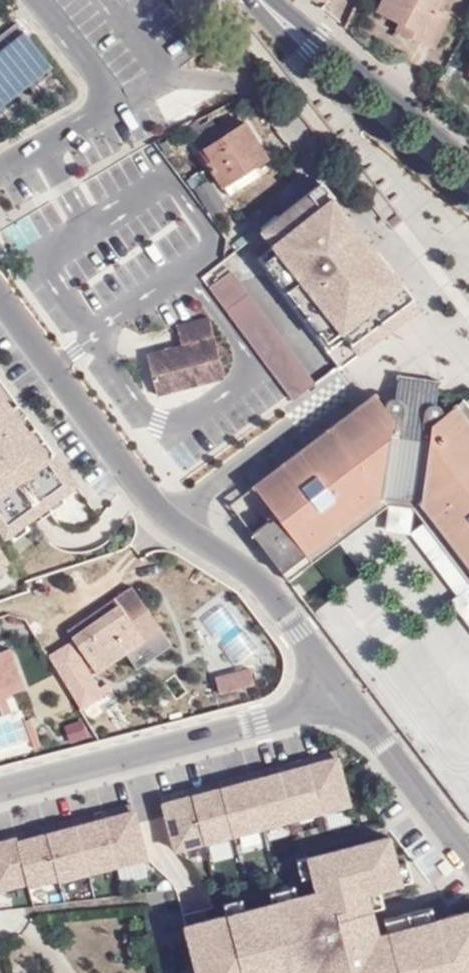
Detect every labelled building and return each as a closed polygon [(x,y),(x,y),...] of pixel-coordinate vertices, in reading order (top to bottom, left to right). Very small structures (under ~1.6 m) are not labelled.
[(376,12),(399,24),(404,26),(401,33),(434,50),(450,16),(437,9),(441,0),(381,0),(376,12)] [(399,24),(395,31),(401,33),(404,26),(399,24)] [(48,62),(20,25),(0,41),(0,101),(48,62)] [(208,164),(226,189),(268,160),(244,123),(205,149),(212,160),(208,164)] [(230,196),(273,167),(268,160),(226,189),(230,196)] [(280,187),(288,201),(315,185),(307,172),(280,187)] [(339,364),(418,306),(321,182),(262,229),(281,255),(266,265),(339,364)] [(266,265),(281,255),(262,229),(248,241),(266,265)] [(232,270),(209,287),(252,346),(264,362),(276,378),(292,399),(315,382),(232,270)] [(156,391),(221,375),(207,317),(178,324),(182,343),(146,352),(156,391)] [(264,362),(252,346),(241,354),(253,370),(264,362)] [(264,362),(253,370),(265,387),(276,378),(264,362)] [(446,371),(409,364),(404,387),(441,394),(446,371)] [(441,394),(404,387),(401,402),(398,403),(395,411),(387,410),(389,401),(379,390),(288,459),(291,463),(263,486),(280,508),(252,529),(281,569),(382,492),(385,485),(426,492),(426,501),(468,559),(468,429),(455,410),(452,412),(450,423),(442,421),(443,413),(438,411),(441,394)] [(0,388),(0,532),(6,540),(76,486),(0,388)] [(465,404),(455,410),(468,429),(468,410),(465,404)] [(288,459),(259,482),(263,486),(291,463),(288,459)] [(416,508),(468,579),(468,559),(426,501),(426,492),(385,485),(382,492),(281,569),(287,577),(385,503),(416,508)] [(14,561),(0,540),(0,568),(14,561)] [(15,581),(7,565),(0,569),(0,588),(15,581)] [(128,654),(137,666),(174,643),(134,585),(66,630),(73,641),(95,673),(128,654)] [(95,673),(73,641),(49,657),(83,709),(108,692),(95,673)] [(12,712),(6,697),(24,690),(9,650),(0,653),(0,716),(12,712)] [(252,667),(215,675),(221,693),(258,683),(252,667)] [(34,748),(41,746),(31,718),(24,721),(34,748)] [(72,742),(87,737),(82,722),(67,729),(72,742)] [(336,746),(162,793),(181,848),(356,801),(336,746)] [(0,837),(0,889),(153,857),(138,804),(0,837)] [(308,866),(317,897),(188,930),(199,972),(468,972),(468,913),(433,922),(430,911),(388,922),(391,935),(376,939),(365,898),(397,890),(385,846),(308,866)]
